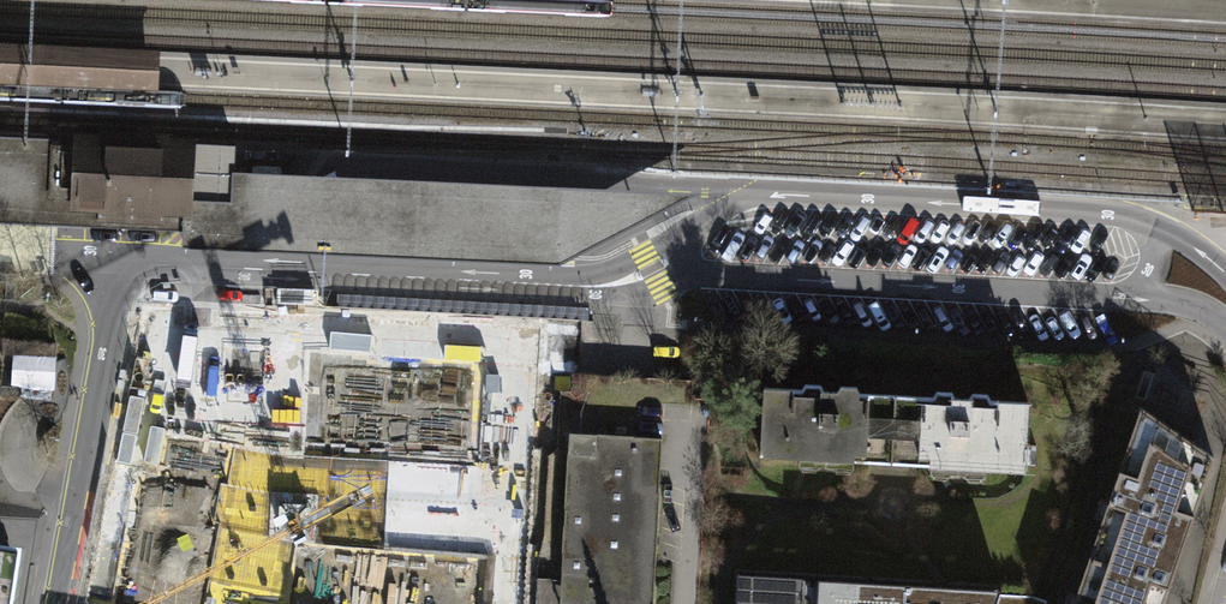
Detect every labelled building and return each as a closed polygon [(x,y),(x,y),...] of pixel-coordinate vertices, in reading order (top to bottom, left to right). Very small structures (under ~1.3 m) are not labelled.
[(159,86),(160,55),(0,47),(0,78),(159,86)] [(49,196),(72,197),(189,203),(190,200),(193,139),(75,133),(74,150),(52,148),(49,196)] [(560,264),(689,197),(238,172),(236,202),(190,200),(189,203),(72,197),(49,196),(52,148),(52,140),(0,138),(0,222),(183,231),(181,247),(560,264)] [(193,139),(190,200),(236,202),(238,172),(239,142),(193,139)] [(589,304),(338,292),(337,308),(588,320),(589,304)] [(150,350),(132,442),(214,458),(220,424),(246,429),(255,381),(320,393),(331,335),(221,314),(212,362),(150,350)] [(430,408),(431,353),(362,353),(362,408),(430,408)] [(794,390),(764,388),(760,456),(800,458),(800,465),(803,469),(816,469),(818,466),(832,467),(835,470),(850,471),(853,468),(853,461),(932,466),(931,472),(934,476),(948,476),(950,473),(964,474),(967,477),(982,478),(984,475),(984,469),(1026,471),(1028,403),(999,402),(999,405),(991,405),(987,398),(973,397),(971,400),(953,399),(951,396),(937,396),(934,401),(859,397),(860,394),(857,388),(842,387),(838,393),(822,392),(820,388),(806,387),(803,393),(793,393),(794,390)] [(664,429),(573,425),(565,599),(656,603),(664,429)] [(1134,429),(1072,603),(1160,603),(1203,483),(1134,429)] [(387,487),(393,461),(356,453),(350,479),(387,487)] [(14,556),(0,553),(0,603),(4,603),(14,556)] [(738,603),(992,603),(1008,575),(740,561),(738,603)]
